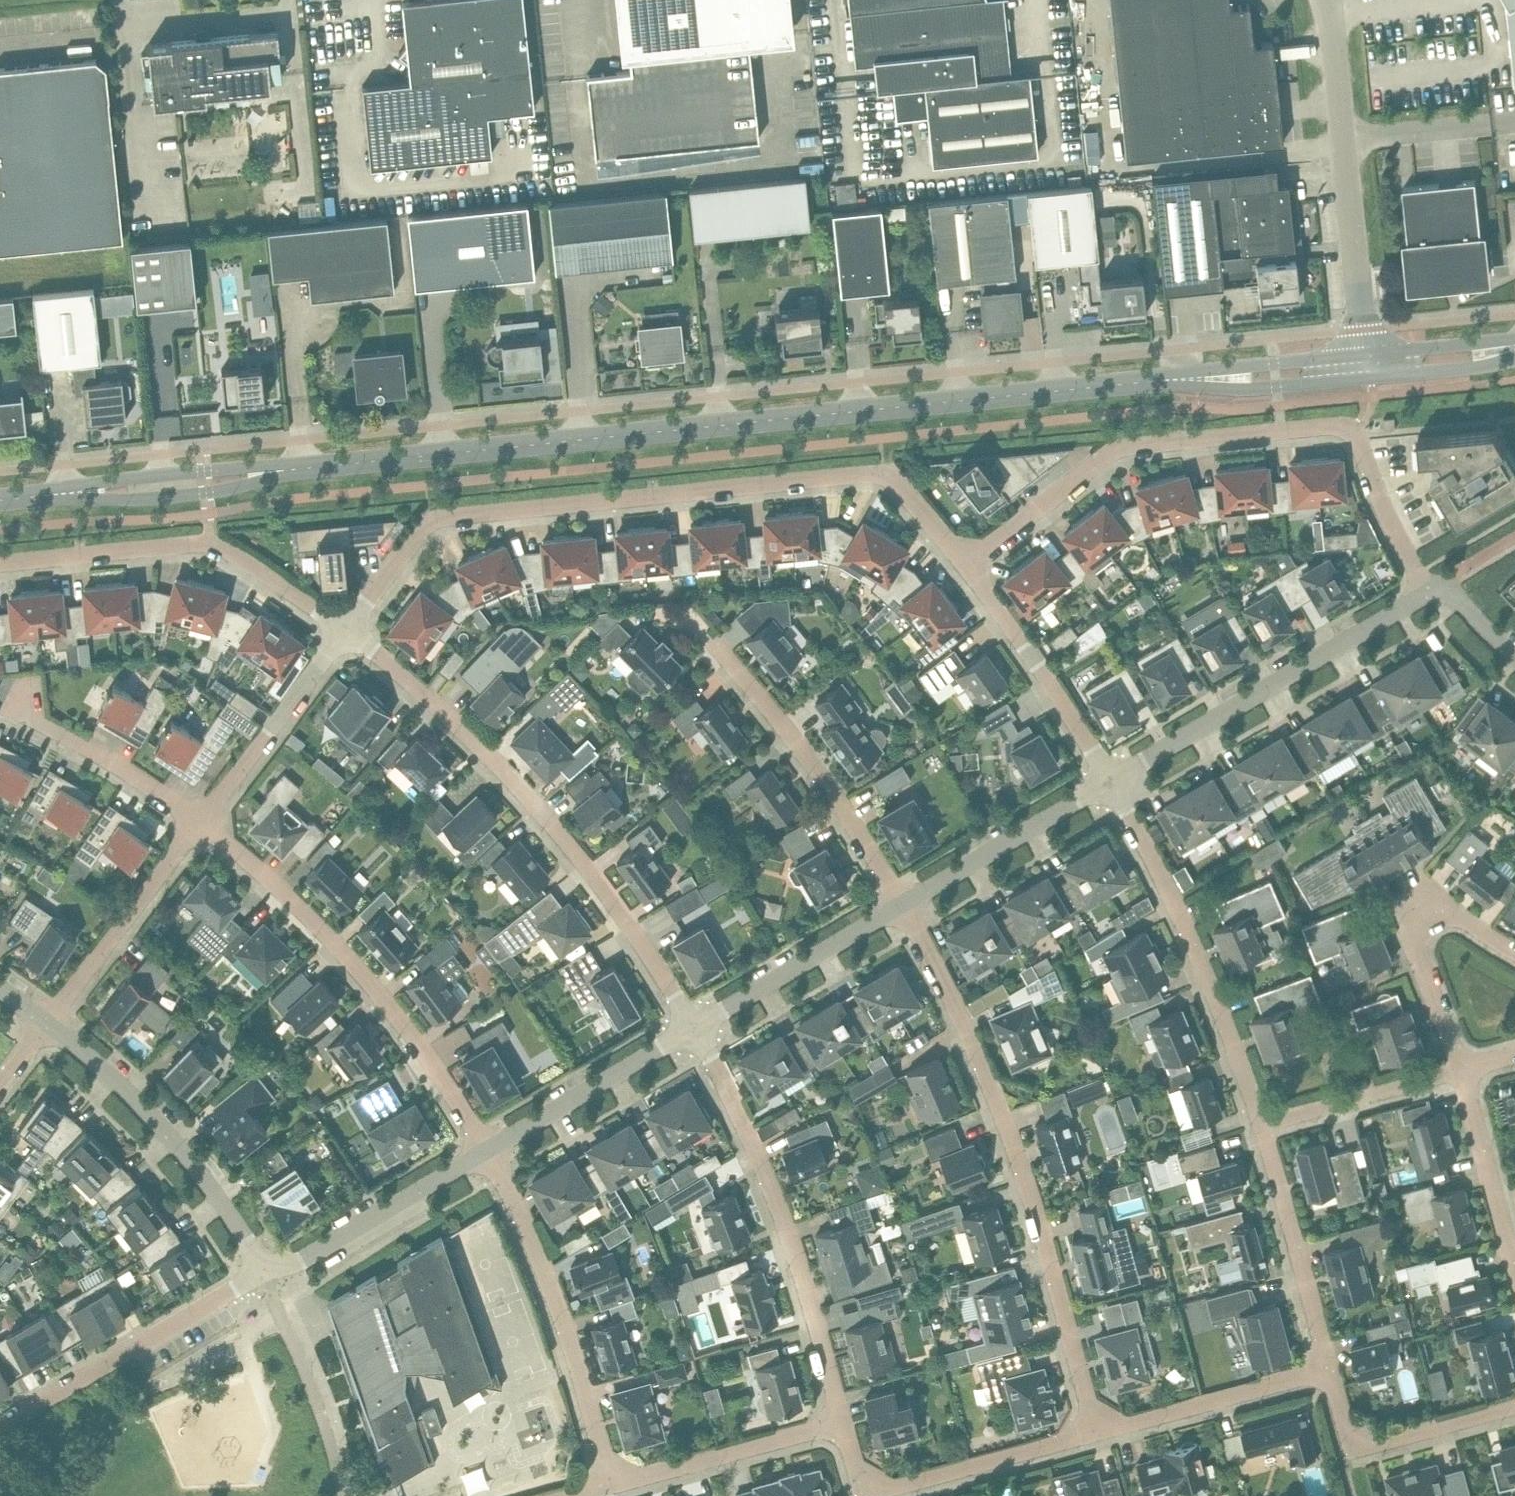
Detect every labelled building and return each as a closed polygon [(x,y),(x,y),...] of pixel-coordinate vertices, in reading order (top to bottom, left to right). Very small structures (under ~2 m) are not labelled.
[(371,166),(492,153),(488,113),(510,111),(534,108),(523,0),(416,0),(403,1),(407,42),(399,52),(409,59),(411,81),(362,86),(371,166)] [(629,52),(630,70),(750,57),(749,39),(790,35),(787,0),(619,0),(624,52),(629,52)] [(876,87),(877,88),(924,83),(1008,73),(1004,27),(1006,27),(1003,0),(851,0),(852,7),(846,8),(846,9),(852,8),(857,61),(874,59),(876,87)] [(1229,0),(1109,0),(1126,158),(1283,142),(1273,41),(1253,43),(1249,3),(1229,5),(1229,0)] [(282,74),(278,30),(210,38),(209,33),(214,30),(214,29),(209,31),(205,32),(200,33),(195,32),(191,31),(191,33),(196,34),(196,39),(148,44),(150,67),(145,67),(146,80),(152,79),(154,102),(207,97),(206,91),(271,85),(270,76),(282,74)] [(759,138),(750,57),(630,70),(587,74),(595,155),(759,138)] [(123,238),(109,98),(106,66),(96,58),(0,67),(0,251),(123,238)] [(1035,70),(1008,73),(924,83),(932,163),(1037,152),(1029,72),(1035,72),(1035,70)] [(1294,245),(1287,182),(1277,183),(1275,165),(1152,177),(1164,291),(1225,284),(1222,253),(1286,246),(1294,245)] [(694,237),(810,225),(805,177),(689,189),(694,237)] [(1476,179),(1404,187),(1409,240),(1482,233),(1476,179)] [(1091,185),(1028,191),(1035,263),(1077,259),(1098,256),(1091,185)] [(1016,275),(1008,202),(1015,201),(1016,215),(1029,214),(1027,191),(928,201),(936,283),(980,278),(1016,275)] [(672,257),(666,192),(549,204),(556,269),(672,257)] [(527,203),(408,215),(415,287),(535,274),(527,203)] [(905,204),(886,206),(887,218),(906,216),(905,204)] [(832,211),(840,291),(889,286),(881,206),(832,211)] [(387,217),(268,229),(273,277),(308,273),(392,265),(387,217)] [(1482,233),(1409,240),(1413,285),(1487,277),(1482,232),(1482,233)] [(137,306),(197,300),(191,239),(131,245),(137,306)] [(1299,297),(1295,258),(1295,257),(1287,258),(1286,246),(1222,253),(1225,284),(1245,282),(1245,274),(1257,273),(1259,301),(1299,297)] [(1100,278),(1098,256),(1077,259),(1080,282),(1087,281),(1100,280),(1100,278)] [(394,288),(392,265),(308,273),(310,297),(394,288)] [(268,271),(248,273),(252,311),(272,309),(268,271)] [(1142,274),(1100,278),(1100,280),(1087,281),(1089,302),(1101,300),(1103,318),(1146,314),(1142,274)] [(1021,327),(1016,275),(980,278),(986,330),(1021,327)] [(94,287),(33,294),(40,366),(72,363),(95,361),(101,360),(94,287)] [(800,309),(779,311),(774,312),(776,329),(773,329),(774,331),(781,330),(781,333),(783,351),(822,346),(822,344),(828,343),(828,344),(831,343),(826,319),(820,320),(817,295),(798,297),(800,309)] [(0,297),(0,330),(17,328),(13,296),(0,297)] [(918,296),(874,301),(876,320),(885,320),(885,325),(891,324),(893,339),(922,336),(918,296)] [(679,321),(639,325),(642,358),(647,357),(647,364),(674,362),(673,355),(682,353),(682,349),(686,348),(685,337),(681,338),(679,321)] [(496,340),(496,341),(492,342),(488,345),(486,349),(486,353),(487,357),(490,361),(494,363),(498,363),(500,380),(544,375),(540,335),(496,340)] [(365,394),(375,393),(376,395),(379,397),(382,397),(384,395),(385,392),(405,390),(401,350),(355,354),(357,374),(363,380),(365,394)] [(126,418),(124,399),(128,398),(131,393),(130,384),(126,380),(122,380),(122,379),(97,381),(95,361),(72,363),(75,395),(83,394),(86,422),(99,421),(99,422),(113,421),(113,420),(126,418)] [(241,407),(265,404),(261,364),(245,366),(244,362),(229,364),(230,368),(221,368),(225,402),(241,401),(241,407)] [(0,397),(0,432),(27,429),(22,389),(21,389),(22,395),(0,397)] [(1384,418),(1385,429),(1396,428),(1395,417),(1384,418)] [(1434,471),(1432,473),(1432,475),(1432,478),(1434,480),(1437,481),(1440,480),(1451,474),(1453,478),(1436,488),(1437,490),(1442,487),(1452,504),(1447,506),(1458,526),(1514,492),(1514,466),(1512,468),(1502,451),(1507,448),(1496,429),(1419,436),(1419,439),(1424,438),(1426,456),(1421,456),(1421,459),(1441,457),(1445,464),(1434,471)] [(1008,496),(1074,446),(977,456),(975,453),(953,471),(954,472),(955,471),(987,512),(1007,497),(1008,499),(1009,498),(1008,496)] [(1329,456),(1315,457),(1319,498),(1337,496),(1337,502),(1355,500),(1349,480),(1343,480),(1340,458),(1329,459),(1329,456)] [(1319,498),(1315,457),(1301,458),(1301,462),(1290,463),(1292,482),(1280,484),(1283,510),(1296,509),(1295,500),(1319,498)] [(1255,463),(1241,465),(1245,506),(1269,503),(1270,512),(1283,510),(1280,484),(1268,485),(1266,465),(1255,466),(1255,463)] [(1245,506),(1241,465),(1227,466),(1227,469),(1216,471),(1218,490),(1205,491),(1210,519),(1222,517),(1221,508),(1245,506)] [(1174,474),(1160,477),(1172,517),(1195,510),(1198,521),(1210,519),(1205,491),(1192,495),(1186,474),(1175,477),(1174,474)] [(1172,517),(1160,477),(1147,481),(1148,485),(1137,488),(1143,507),(1128,511),(1142,537),(1151,532),(1149,524),(1172,517)] [(1093,508),(1082,516),(1107,549),(1126,534),(1132,542),(1142,537),(1128,511),(1117,520),(1104,503),(1095,510),(1093,508)] [(803,510),(789,511),(794,552),(818,550),(818,559),(829,561),(836,530),(817,532),(815,512),(804,513),(803,510)] [(794,552),(789,511),(775,513),(776,516),(765,517),(767,537),(755,538),(758,565),(759,565),(760,576),(772,575),(771,564),(770,562),(775,561),(777,558),(776,554),(794,552)] [(1073,527),(1064,534),(1076,550),(1066,557),(1083,578),(1091,589),(1102,580),(1095,571),(1113,557),(1107,549),(1082,516),(1071,525),(1073,527)] [(377,520),(355,522),(355,521),(289,528),(290,530),(296,529),(298,548),(317,546),(321,583),(322,583),(322,577),(345,575),(346,580),(347,580),(343,542),(354,541),(355,543),(379,540),(379,541),(398,517),(377,519),(377,520)] [(729,518),(715,519),(720,560),(744,558),(744,566),(758,565),(755,538),(743,539),(741,520),(730,521),(729,518)] [(720,560),(715,519),(701,521),(702,524),(690,525),(693,545),(681,546),(683,573),(697,571),(696,563),(720,560)] [(866,568),(886,532),(874,525),(873,527),(863,522),(852,539),(836,530),(829,561),(840,563),(861,576),(866,568)] [(655,525),(641,527),(646,568),(669,565),(670,574),(683,573),(681,546),(669,547),(667,527),(656,529),(655,525)] [(646,568),(641,527),(627,528),(628,531),(617,533),(619,552),(607,553),(610,580),(631,578),(630,569),(646,568)] [(1356,530),(1349,531),(1323,534),(1324,548),(1358,544),(1356,530)] [(917,567),(900,557),(906,547),(897,542),(898,539),(886,532),(866,568),(879,575),(871,588),(886,601),(906,579),(917,567)] [(581,533),(567,534),(572,575),(595,573),(596,582),(610,580),(607,553),(595,555),(593,535),(582,536),(581,533)] [(572,575),(567,534),(554,536),(554,539),(543,540),(545,560),(529,561),(536,590),(548,586),(548,578),(572,575)] [(1323,534),(1315,535),(1316,549),(1324,548),(1323,534)] [(494,549),(492,546),(480,551),(496,589),(518,580),(524,593),(536,590),(529,561),(514,568),(504,544),(494,549)] [(1034,553),(1023,561),(1048,594),(1067,580),(1072,586),(1083,578),(1066,557),(1057,564),(1045,549),(1036,556),(1034,553)] [(496,589),(480,551),(467,557),(468,560),(458,564),(465,582),(449,589),(468,614),(477,607),(485,603),(482,595),(496,589)] [(1306,558),(1281,573),(1297,601),(1312,592),(1321,607),(1327,604),(1330,608),(1344,599),(1342,595),(1348,591),(1327,557),(1311,566),(1306,558)] [(1048,594),(1023,561),(1012,570),(1014,573),(1005,580),(1018,597),(1028,610),(1033,616),(1041,610),(1043,614),(1056,604),(1048,594)] [(1282,610),(1297,601),(1281,573),(1255,588),(1260,597),(1244,606),(1265,640),(1271,637),(1274,641),(1288,633),(1285,628),(1291,625),(1282,610)] [(1502,589),(1514,603),(1514,577),(1502,589)] [(191,621),(201,581),(188,578),(187,581),(176,578),(169,604),(153,600),(151,630),(164,631),(168,615),(191,621)] [(917,622),(949,597),(941,586),(938,588),(931,579),(916,591),(906,579),(886,601),(887,601),(892,606),(895,609),(899,613),(904,613),(907,610),(917,622)] [(123,580),(109,582),(113,623),(137,620),(138,629),(151,630),(153,600),(137,602),(135,582),(123,584),(123,580)] [(217,658),(222,648),(239,611),(221,607),(225,591),(214,588),(215,585),(201,581),(191,621),(214,627),(210,643),(207,654),(217,658)] [(113,623),(109,582),(95,583),(95,586),(84,588),(86,607),(74,608),(77,635),(90,634),(89,625),(113,623)] [(49,588),(35,590),(39,630),(54,629),(56,647),(70,646),(70,642),(78,642),(77,635),(74,608),(63,610),(61,590),(49,591),(49,588)] [(468,614),(449,589),(438,603),(420,590),(414,599),(411,597),(403,608),(435,633),(450,614),(459,621),(468,614)] [(39,630),(35,590),(21,591),(21,594),(10,595),(12,615),(0,616),(3,643),(25,641),(24,632),(39,630)] [(1207,624),(1191,633),(1193,636),(1213,671),(1219,668),(1222,672),(1236,663),(1234,659),(1240,655),(1231,640),(1244,632),(1246,635),(1247,634),(1229,603),(1224,595),(1199,610),(1204,618),(1207,624)] [(793,659),(801,652),(782,629),(790,622),(787,597),(755,600),(755,602),(759,601),(762,627),(747,639),(776,673),(783,667),(786,670),(796,661),(793,659)] [(962,619),(955,610),(958,608),(949,597),(917,622),(927,635),(925,637),(924,644),(926,646),(916,654),(925,665),(955,641),(947,631),(962,619)] [(1018,597),(1009,603),(1019,616),(1028,610),(1018,597)] [(887,601),(880,608),(884,613),(892,606),(887,601)] [(435,633),(403,608),(394,619),(397,621),(390,630),(420,653),(435,633)] [(254,622),(239,611),(222,648),(217,658),(227,663),(240,645),(260,658),(283,624),(272,616),(270,619),(261,613),(254,622)] [(674,677),(674,670),(681,664),(667,650),(671,646),(662,638),(659,641),(643,626),(634,635),(618,619),(599,638),(610,649),(614,645),(634,665),(627,672),(628,678),(639,690),(645,690),(652,683),(657,688),(663,682),(669,682),(674,677)] [(1057,650),(1078,634),(1070,623),(1049,639),(1057,650)] [(295,632),(283,624),(260,658),(280,672),(268,688),(280,697),(309,656),(298,648),(302,641),(293,635),(295,632)] [(503,673),(536,637),(527,629),(524,626),(519,624),(514,624),(510,625),(506,628),(505,627),(461,673),(481,693),(473,702),(495,724),(514,704),(516,706),(525,696),(523,695),(525,693),(503,673)] [(1136,658),(1162,702),(1168,698),(1170,702),(1185,694),(1182,690),(1188,686),(1179,671),(1193,662),(1194,665),(1196,664),(1178,634),(1136,658)] [(466,656),(455,647),(438,669),(449,677),(466,656)] [(919,675),(926,685),(931,692),(950,679),(958,690),(967,687),(977,702),(1007,681),(986,652),(965,667),(952,649),(919,675)] [(17,653),(5,654),(7,666),(19,665),(17,653)] [(1451,663),(1446,668),(1439,657),(1426,666),(1420,656),(1398,668),(1423,710),(1444,697),(1440,690),(1454,682),(1463,677),(1451,663)] [(185,658),(180,665),(187,670),(192,663),(185,658)] [(1133,724),(1130,720),(1136,717),(1127,701),(1141,693),(1143,696),(1144,695),(1126,664),(1084,689),(1110,732),(1116,729),(1119,733),(1133,724)] [(1423,710),(1398,668),(1383,677),(1377,681),(1383,691),(1370,699),(1388,730),(1423,710)] [(568,670),(536,700),(550,715),(561,705),(566,710),(587,690),(568,670)] [(337,675),(327,687),(340,698),(350,685),(337,675)] [(340,698),(328,712),(346,727),(341,733),(371,757),(394,730),(384,722),(392,712),(382,704),(383,702),(374,694),(372,696),(353,681),(350,685),(340,698)] [(145,738),(172,693),(154,683),(143,701),(114,684),(112,687),(110,685),(107,690),(109,692),(98,710),(102,713),(97,721),(117,734),(122,725),(145,738)] [(872,727),(868,730),(853,711),(860,707),(841,683),(815,703),(831,723),(821,730),(852,771),(881,748),(880,746),(884,743),(886,738),(885,733),(881,728),(876,726),(872,727)] [(251,716),(259,704),(237,689),(229,700),(251,716)] [(1388,730),(1370,699),(1357,706),(1351,696),(1330,709),(1350,744),(1370,732),(1374,738),(1388,730)] [(723,755),(746,737),(717,700),(705,709),(697,698),(673,717),(688,736),(701,726),(723,755)] [(986,732),(1002,723),(1016,715),(1007,700),(978,717),(986,732)] [(1480,754),(1509,716),(1489,701),(1482,710),(1473,703),(1456,725),(1465,732),(1460,739),(1480,754)] [(1350,744),(1330,709),(1308,722),(1314,732),(1301,739),(1315,764),(1329,756),(1350,744)] [(200,775),(235,723),(218,712),(200,738),(172,719),(170,722),(168,721),(165,725),(167,727),(155,745),(159,747),(153,756),(173,769),(179,761),(200,775)] [(1509,716),(1480,754),(1500,769),(1505,762),(1514,769),(1514,720),(1509,716)] [(569,737),(563,743),(538,717),(512,741),(548,780),(574,755),(573,754),(579,748),(580,744),(574,737),(569,737)] [(1028,723),(1018,729),(1004,737),(1006,760),(1018,759),(1030,778),(1036,775),(1038,778),(1047,773),(1045,769),(1058,762),(1039,731),(1034,733),(1028,723)] [(427,792),(451,767),(417,735),(409,743),(398,733),(377,757),(388,767),(394,760),(427,792)] [(1319,770),(1317,767),(1315,764),(1301,739),(1288,747),(1282,737),(1261,750),(1281,784),(1285,790),(1319,770)] [(11,747),(6,756),(0,753),(0,787),(18,796),(19,794),(21,795),(24,789),(22,788),(32,769),(28,767),(32,758),(11,747)] [(1260,797),(1281,784),(1261,750),(1240,762),(1245,772),(1232,780),(1250,810),(1263,803),(1260,797)] [(883,795),(911,778),(902,763),(873,779),(883,795)] [(773,825),(799,806),(771,767),(757,777),(749,767),(723,786),(732,797),(745,787),(773,825)] [(579,803),(573,808),(579,815),(579,820),(583,825),(587,825),(593,833),(607,821),(612,827),(626,816),(602,786),(609,780),(600,768),(591,775),(586,769),(565,786),(579,803)] [(303,857),(325,831),(314,821),(308,822),(306,825),(283,805),(300,786),(284,772),(267,791),(267,795),(252,812),(252,816),(257,821),(252,828),(252,832),(259,838),(263,838),(282,854),(290,845),(303,857)] [(1432,783),(1440,796),(1454,788),(1446,774),(1432,783)] [(81,822),(92,803),(88,801),(93,792),(72,780),(67,789),(44,775),(29,802),(76,829),(78,827),(80,828),(83,823),(81,822)] [(1420,854),(1421,855),(1433,847),(1428,838),(1447,826),(1416,775),(1384,794),(1394,810),(1383,816),(1380,811),(1356,826),(1358,830),(1347,837),(1349,841),(1294,873),(1314,905),(1356,880),(1362,890),(1375,882),(1374,881),(1385,874),(1385,876),(1410,861),(1409,860),(1420,854)] [(1250,810),(1232,780),(1219,788),(1213,778),(1192,791),(1213,825),(1234,813),(1237,818),(1250,810)] [(1217,832),(1213,825),(1192,791),(1171,803),(1177,813),(1163,821),(1181,852),(1195,844),(1217,832)] [(445,805),(427,822),(437,832),(445,825),(465,847),(497,816),(477,794),(455,815),(445,805)] [(912,798),(881,816),(904,854),(910,851),(912,854),(921,848),(919,845),(935,836),(912,798)] [(151,830),(131,817),(125,825),(104,810),(74,853),(91,865),(104,847),(132,866),(133,864),(135,865),(139,860),(137,859),(149,841),(145,838),(151,830)] [(650,850),(663,841),(649,822),(627,839),(635,849),(617,862),(644,899),(672,879),(650,850)] [(1447,857),(1466,872),(1459,880),(1490,904),(1497,895),(1509,904),(1514,894),(1514,881),(1511,878),(1481,854),(1490,843),(1470,827),(1447,857)] [(1288,850),(1279,836),(1265,844),(1274,858),(1288,850)] [(818,850),(810,837),(789,850),(796,862),(789,866),(788,871),(794,882),(799,882),(805,879),(818,901),(825,896),(826,897),(830,898),(839,893),(840,888),(847,883),(825,845),(818,850)] [(326,838),(307,859),(316,867),(306,876),(340,910),(362,888),(328,855),(336,847),(326,838)] [(493,861),(523,897),(530,905),(546,892),(539,883),(549,875),(518,838),(508,848),(499,838),(477,857),(486,867),(493,861)] [(1104,842),(1085,854),(1106,888),(1130,874),(1121,858),(1116,861),(1104,842)] [(1274,858),(1265,844),(1252,853),(1260,867),(1274,858)] [(1106,888),(1085,854),(1066,865),(1075,881),(1065,887),(1078,909),(1089,902),(1088,899),(1106,888)] [(43,865),(36,876),(43,881),(51,870),(43,865)] [(193,932),(212,948),(218,952),(221,949),(242,926),(230,915),(241,901),(205,872),(184,898),(206,916),(193,932)] [(1046,877),(1027,888),(1050,928),(1069,917),(1068,914),(1078,909),(1065,887),(1055,893),(1046,877)] [(1251,958),(1252,962),(1272,954),(1270,948),(1284,942),(1278,929),(1273,931),(1269,921),(1286,913),(1272,879),(1217,903),(1226,923),(1215,928),(1221,941),(1223,941),(1228,952),(1226,953),(1232,967),(1251,958)] [(705,900),(696,885),(665,903),(674,918),(705,900)] [(368,922),(359,930),(391,965),(415,943),(386,909),(395,900),(384,888),(358,911),(368,922)] [(1050,928),(1027,888),(1008,900),(1017,916),(1007,922),(1020,943),(1031,937),(1029,934),(1047,923),(1050,928)] [(546,892),(530,905),(495,932),(512,953),(549,931),(564,951),(591,931),(589,929),(591,925),(585,916),(580,917),(569,901),(563,905),(550,889),(546,892)] [(37,940),(26,956),(33,961),(32,963),(42,970),(44,968),(51,973),(56,966),(57,967),(59,962),(58,962),(77,935),(63,926),(66,922),(26,895),(9,921),(37,940)] [(1383,934),(1377,920),(1367,924),(1358,903),(1303,925),(1316,960),(1334,953),(1338,963),(1333,965),(1339,978),(1353,973),(1355,979),(1375,971),(1374,967),(1393,959),(1387,945),(1386,946),(1381,934),(1383,934)] [(1133,904),(1111,917),(1118,928),(1139,915),(1133,904)] [(987,912),(968,923),(989,958),(1007,947),(1009,950),(1020,943),(1007,922),(997,928),(987,912)] [(242,925),(242,926),(221,949),(233,960),(239,954),(266,980),(294,951),(264,922),(252,934),(242,925)] [(964,972),(989,958),(968,923),(949,934),(960,953),(955,956),(964,972)] [(702,925),(674,941),(696,978),(703,973),(705,977),(718,970),(715,966),(723,962),(711,941),(715,938),(709,927),(704,929),(702,925)] [(1120,942),(1114,930),(1084,948),(1090,959),(1103,953),(1114,974),(1109,977),(1109,978),(1161,951),(1155,940),(1152,942),(1145,930),(1120,942)] [(459,979),(450,985),(435,966),(457,949),(447,935),(416,958),(426,972),(407,985),(435,1022),(471,995),(459,979)] [(559,966),(581,1003),(600,993),(618,1024),(624,1020),(626,1023),(636,1018),(634,1014),(641,1010),(613,964),(603,970),(590,948),(559,966)] [(1166,962),(1161,951),(1109,978),(1120,999),(1102,1008),(1108,1020),(1151,1003),(1144,988),(1169,976),(1162,964),(1166,962)] [(150,953),(101,1011),(121,1028),(135,1011),(160,1032),(159,1033),(160,1034),(176,1015),(175,1014),(174,1015),(149,995),(170,970),(150,953)] [(896,966),(877,977),(897,1012),(922,997),(912,982),(907,985),(896,966)] [(288,1009),(306,1030),(339,1000),(319,978),(310,986),(299,973),(302,970),(301,969),(271,998),(283,1012),(288,1009)] [(1264,1043),(1262,1044),(1267,1058),(1286,1051),(1288,1054),(1308,1047),(1306,1041),(1320,1036),(1315,1023),(1310,1024),(1306,1014),(1324,1008),(1312,973),(1256,993),(1263,1014),(1253,1018),(1258,1032),(1260,1032),(1264,1043)] [(1039,974),(1009,992),(1008,993),(1015,1008),(993,1017),(1013,1066),(1024,1061),(1025,1063),(1040,1057),(1039,1055),(1049,1050),(1029,1003),(1045,997),(1036,977),(1040,976),(1039,974)] [(897,1012),(877,977),(858,989),(867,1005),(857,1011),(870,1032),(881,1025),(879,1023),(897,1012)] [(987,1005),(1008,993),(1009,992),(1003,982),(981,994),(987,1005)] [(1345,1003),(1356,999),(1353,988),(1341,992),(1345,1003)] [(1351,1007),(1359,1028),(1370,1023),(1385,1062),(1425,1048),(1420,1034),(1418,1035),(1414,1023),(1416,1023),(1411,1008),(1405,1010),(1398,991),(1351,1007)] [(837,1001),(818,1012),(839,1046),(857,1036),(858,1039),(870,1032),(857,1011),(847,1016),(837,1001)] [(1165,1063),(1198,1050),(1181,1008),(1162,1016),(1157,1004),(1129,1016),(1139,1040),(1153,1034),(1165,1063)] [(839,1046),(818,1012),(799,1023),(809,1039),(799,1045),(811,1067),(822,1060),(821,1057),(839,1046)] [(331,1014),(325,1019),(331,1027),(337,1022),(331,1014)] [(170,1037),(180,1047),(199,1028),(189,1018),(170,1037)] [(511,1033),(502,1018),(471,1036),(479,1050),(464,1059),(488,1101),(502,1092),(504,1096),(515,1090),(513,1086),(516,1084),(492,1044),(511,1033)] [(313,1043),(326,1060),(336,1052),(353,1074),(380,1052),(378,1049),(381,1046),(372,1035),(369,1038),(357,1022),(347,1030),(340,1020),(337,1022),(331,1027),(313,1043)] [(930,1039),(924,1028),(902,1041),(908,1052),(930,1039)] [(811,1067),(799,1045),(789,1051),(779,1035),(760,1047),(780,1081),(798,1070),(800,1073),(811,1067)] [(198,1038),(166,1071),(187,1091),(196,1082),(206,1092),(220,1078),(212,1070),(224,1058),(208,1042),(205,1045),(198,1038)] [(780,1081),(760,1047),(741,1058),(752,1077),(747,1080),(756,1095),(780,1081)] [(926,1117),(959,1103),(939,1057),(906,1071),(917,1097),(912,1099),(919,1116),(924,1114),(926,1117)] [(1348,1072),(1344,1057),(1328,1061),(1333,1076),(1348,1072)] [(856,1101),(897,1077),(889,1063),(848,1087),(856,1101)] [(1221,1114),(1208,1076),(1195,1081),(1190,1067),(1164,1077),(1168,1090),(1182,1086),(1189,1107),(1193,1119),(1195,1123),(1221,1114)] [(255,1073),(215,1105),(224,1117),(215,1124),(225,1137),(224,1140),(230,1147),(233,1148),(238,1153),(267,1130),(253,1113),(274,1096),(255,1073)] [(369,1127),(381,1148),(394,1140),(401,1152),(423,1139),(425,1142),(439,1134),(430,1120),(427,1122),(414,1100),(404,1106),(388,1079),(362,1094),(378,1122),(369,1127)] [(687,1089),(668,1101),(689,1135),(713,1121),(709,1114),(704,1105),(699,1108),(687,1089)] [(1047,1121),(1035,1125),(1041,1141),(1039,1142),(1044,1157),(1045,1156),(1051,1172),(1082,1162),(1077,1145),(1081,1144),(1076,1130),(1072,1131),(1067,1115),(1072,1113),(1064,1089),(1040,1098),(1047,1121)] [(1129,1089),(1115,1094),(1119,1103),(1132,1099),(1129,1089)] [(1505,1094),(1511,1118),(1514,1117),(1514,1091),(1505,1094)] [(307,1100),(314,1108),(322,1101),(316,1093),(307,1100)] [(48,1149),(75,1118),(64,1109),(51,1099),(50,1100),(44,1095),(39,1102),(38,1101),(19,1127),(22,1129),(21,1129),(37,1140),(17,1167),(26,1174),(48,1149)] [(1429,1100),(1402,1108),(1406,1121),(1414,1119),(1433,1114),(1429,1100)] [(689,1135),(668,1101),(649,1112),(658,1128),(648,1134),(661,1156),(672,1149),(670,1146),(689,1135)] [(316,1111),(321,1120),(334,1113),(329,1103),(316,1111)] [(794,1105),(773,1118),(779,1128),(801,1115),(794,1105)] [(1433,1114),(1414,1119),(1427,1165),(1458,1157),(1453,1139),(1450,1128),(1450,1129),(1445,1110),(1433,1114)] [(790,1146),(783,1149),(795,1178),(801,1176),(804,1179),(807,1181),(811,1180),(815,1178),(816,1174),(816,1170),(828,1165),(822,1150),(837,1144),(826,1117),(785,1134),(790,1146)] [(73,1174),(103,1144),(85,1127),(75,1118),(48,1149),(73,1174)] [(319,1119),(311,1125),(317,1133),(325,1127),(319,1119)] [(629,1124),(610,1135),(630,1170),(648,1159),(650,1162),(661,1156),(648,1134),(638,1140),(629,1124)] [(954,1125),(924,1137),(932,1159),(940,1156),(953,1188),(986,1175),(973,1141),(961,1146),(959,1141),(960,1140),(954,1125)] [(1360,1134),(1371,1172),(1386,1168),(1376,1130),(1360,1134)] [(630,1170),(610,1135),(590,1147),(600,1163),(590,1169),(603,1190),(614,1184),(612,1181),(630,1170)] [(1324,1143),(1298,1150),(1301,1161),(1295,1163),(1299,1175),(1305,1174),(1311,1196),(1336,1189),(1339,1204),(1366,1197),(1353,1148),(1328,1154),(1324,1143)] [(121,1161),(103,1144),(73,1174),(99,1199),(130,1172),(120,1162),(121,1161)] [(1214,1144),(1177,1155),(1182,1171),(1195,1167),(1204,1198),(1203,1199),(1207,1212),(1235,1204),(1231,1191),(1231,1190),(1244,1186),(1242,1180),(1245,1180),(1245,1181),(1247,1180),(1242,1164),(1240,1164),(1241,1165),(1238,1166),(1236,1160),(1220,1165),(1212,1161),(1208,1147),(1214,1145),(1214,1144)] [(277,1145),(260,1157),(273,1176),(260,1185),(267,1194),(264,1196),(275,1211),(277,1210),(284,1221),(320,1200),(295,1161),(290,1165),(277,1145)] [(715,1151),(692,1165),(697,1175),(698,1176),(705,1172),(722,1162),(715,1151)] [(26,1174),(17,1167),(0,1154),(0,1197),(9,1203),(29,1176),(26,1174)] [(570,1159),(551,1170),(572,1205),(576,1213),(596,1201),(593,1196),(603,1190),(590,1169),(580,1175),(570,1159)] [(690,1162),(672,1173),(679,1186),(697,1175),(692,1165),(690,1162)] [(855,1171),(864,1196),(889,1187),(880,1162),(855,1171)] [(572,1205),(551,1170),(532,1182),(543,1200),(538,1203),(543,1212),(543,1213),(547,1219),(572,1205)] [(121,1228),(154,1202),(139,1182),(138,1183),(130,1172),(99,1199),(121,1228)] [(680,1187),(664,1196),(672,1210),(698,1195),(702,1205),(701,1206),(712,1231),(708,1235),(712,1245),(717,1245),(718,1248),(751,1236),(734,1193),(717,1199),(712,1187),(714,1186),(705,1172),(698,1176),(680,1187)] [(1433,1183),(1403,1191),(1411,1222),(1438,1214),(1445,1241),(1478,1232),(1466,1187),(1436,1195),(1433,1183)] [(865,1196),(828,1209),(833,1228),(816,1233),(821,1246),(817,1248),(821,1259),(870,1243),(865,1228),(875,1225),(865,1196)] [(0,1197),(0,1215),(9,1203),(0,1197)] [(169,1221),(154,1202),(121,1228),(143,1256),(177,1233),(169,1222),(169,1221)] [(1111,1228),(1104,1202),(1079,1209),(1087,1236),(1072,1241),(1085,1286),(1112,1278),(1114,1286),(1137,1280),(1122,1225),(1111,1228)] [(1002,1224),(996,1204),(954,1217),(958,1228),(965,1226),(976,1261),(1010,1250),(1004,1231),(1005,1230),(1003,1224),(1002,1224)] [(949,1220),(944,1205),(901,1220),(907,1238),(908,1238),(907,1235),(949,1220)] [(1241,1208),(1185,1224),(1191,1246),(1225,1237),(1231,1258),(1217,1262),(1222,1279),(1266,1267),(1253,1222),(1243,1225),(1239,1210),(1242,1209),(1241,1208)] [(1342,1300),(1343,1303),(1347,1303),(1350,1303),(1353,1302),(1356,1300),(1360,1299),(1358,1295),(1374,1291),(1366,1260),(1369,1259),(1372,1257),(1373,1254),(1374,1250),(1373,1247),(1390,1243),(1383,1218),(1341,1230),(1345,1246),(1326,1252),(1331,1269),(1328,1270),(1327,1270),(1329,1274),(1331,1279),(1330,1284),(1332,1284),(1332,1283),(1334,1283),(1339,1300),(1342,1300)] [(624,1220),(602,1233),(609,1245),(631,1232),(624,1220)] [(71,1225),(57,1237),(68,1249),(82,1237),(71,1225)] [(586,1228),(563,1242),(569,1253),(592,1239),(586,1228)] [(184,1245),(177,1233),(143,1256),(160,1285),(162,1287),(189,1271),(189,1270),(196,1266),(192,1259),(193,1258),(185,1244),(184,1245)] [(443,1239),(448,1236),(447,1234),(442,1238),(441,1233),(397,1259),(399,1263),(377,1276),(375,1272),(327,1300),(338,1329),(332,1332),(373,1447),(374,1446),(374,1444),(379,1441),(394,1484),(395,1484),(394,1479),(423,1462),(424,1466),(435,1462),(424,1429),(428,1428),(441,1423),(434,1404),(421,1409),(424,1416),(416,1419),(408,1397),(413,1370),(445,1375),(451,1391),(453,1397),(479,1382),(502,1386),(456,1259),(451,1262),(443,1239)] [(880,1240),(870,1244),(870,1243),(821,1259),(825,1270),(828,1269),(832,1281),(848,1276),(853,1291),(892,1278),(880,1240)] [(581,1293),(594,1287),(602,1307),(634,1296),(626,1274),(622,1275),(612,1250),(571,1265),(581,1293)] [(1408,1264),(1396,1267),(1400,1279),(1411,1276),(1413,1284),(1439,1277),(1442,1288),(1449,1286),(1456,1311),(1496,1300),(1489,1274),(1475,1278),(1473,1270),(1476,1269),(1471,1253),(1437,1262),(1435,1257),(1408,1264)] [(716,1268),(720,1283),(731,1279),(747,1330),(778,1320),(771,1298),(775,1297),(769,1280),(766,1281),(762,1268),(751,1272),(746,1257),(716,1268)] [(681,1261),(669,1265),(675,1281),(687,1276),(681,1261)] [(948,1283),(946,1284),(950,1299),(957,1297),(964,1320),(978,1316),(1027,1303),(1025,1295),(1023,1296),(1018,1279),(1001,1284),(997,1270),(962,1279),(948,1283)] [(114,1271),(84,1288),(106,1324),(135,1307),(114,1271)] [(862,1323),(845,1327),(850,1346),(852,1346),(854,1353),(852,1354),(857,1373),(871,1369),(872,1372),(882,1369),(881,1366),(896,1362),(884,1318),(898,1314),(893,1297),(903,1295),(899,1283),(881,1288),(884,1300),(858,1307),(862,1323)] [(0,1288),(0,1305),(12,1298),(4,1285),(0,1288)] [(1248,1285),(1205,1296),(1211,1318),(1234,1312),(1237,1323),(1233,1325),(1240,1341),(1247,1339),(1253,1362),(1274,1356),(1276,1361),(1287,1356),(1286,1353),(1289,1352),(1275,1303),(1255,1308),(1248,1285)] [(76,1341),(106,1324),(84,1288),(55,1306),(76,1341)] [(1143,1319),(1137,1296),(1120,1301),(1127,1328),(1098,1336),(1111,1386),(1147,1376),(1151,1373),(1154,1370),(1155,1365),(1154,1361),(1151,1357),(1146,1355),(1142,1356),(1134,1327),(1143,1325),(1142,1320),(1143,1319)] [(614,1320),(593,1327),(602,1354),(598,1355),(602,1367),(606,1366),(607,1369),(635,1360),(622,1318),(637,1313),(632,1297),(609,1305),(614,1320)] [(1029,1311),(1027,1303),(978,1316),(984,1340),(966,1345),(970,1360),(1016,1348),(1012,1334),(1032,1328),(1027,1311),(1029,1311)] [(47,1358),(76,1341),(55,1306),(26,1323),(47,1358)] [(1404,1347),(1400,1335),(1414,1331),(1410,1315),(1367,1327),(1371,1342),(1352,1347),(1360,1377),(1370,1374),(1372,1383),(1388,1379),(1385,1370),(1395,1367),(1391,1350),(1404,1347)] [(1455,1326),(1463,1354),(1475,1351),(1485,1388),(1514,1380),(1514,1368),(1504,1328),(1486,1333),(1482,1318),(1455,1326)] [(47,1358),(26,1323),(0,1338),(0,1345),(18,1376),(47,1358)] [(18,1376),(0,1345),(0,1386),(18,1376)] [(752,1369),(756,1368),(763,1394),(760,1394),(758,1399),(760,1406),(764,1409),(767,1408),(769,1415),(802,1406),(789,1357),(781,1360),(777,1345),(748,1353),(752,1369)] [(1032,1428),(1036,1427),(1039,1424),(1041,1420),(1055,1416),(1042,1367),(1013,1375),(1008,1356),(978,1364),(984,1386),(997,1382),(1001,1397),(1011,1395),(1019,1426),(1024,1424),(1028,1427),(1032,1428)] [(683,1360),(656,1368),(660,1383),(687,1376),(683,1360)] [(648,1384),(613,1393),(618,1413),(619,1413),(621,1414),(623,1423),(622,1425),(627,1444),(662,1435),(657,1418),(659,1414),(656,1403),(652,1401),(648,1384)] [(894,1389),(866,1396),(869,1411),(868,1411),(877,1444),(919,1432),(910,1399),(898,1403),(894,1389)] [(1298,1414),(1241,1430),(1248,1455),(1287,1444),(1291,1460),(1295,1459),(1296,1463),(1318,1458),(1307,1419),(1300,1421),(1298,1414)] [(458,1417),(441,1423),(428,1428),(424,1429),(435,1462),(439,1471),(473,1458),(458,1417)] [(1175,1488),(1207,1479),(1197,1441),(1165,1450),(1166,1455),(1136,1463),(1144,1491),(1173,1483),(1175,1488)] [(1492,1461),(1500,1488),(1514,1484),(1514,1442),(1502,1446),(1505,1457),(1492,1461)] [(1387,1477),(1392,1495),(1471,1495),(1463,1468),(1440,1475),(1437,1463),(1387,1477)] [(825,1493),(828,1492),(830,1488),(828,1480),(824,1477),(821,1478),(819,1468),(799,1473),(798,1471),(781,1476),(782,1478),(754,1486),(755,1488),(736,1493),(737,1495),(826,1495),(825,1493)] [(1096,1469),(1081,1473),(1080,1470),(1052,1477),(1055,1486),(1049,1488),(1051,1495),(1103,1495),(1096,1469)]
